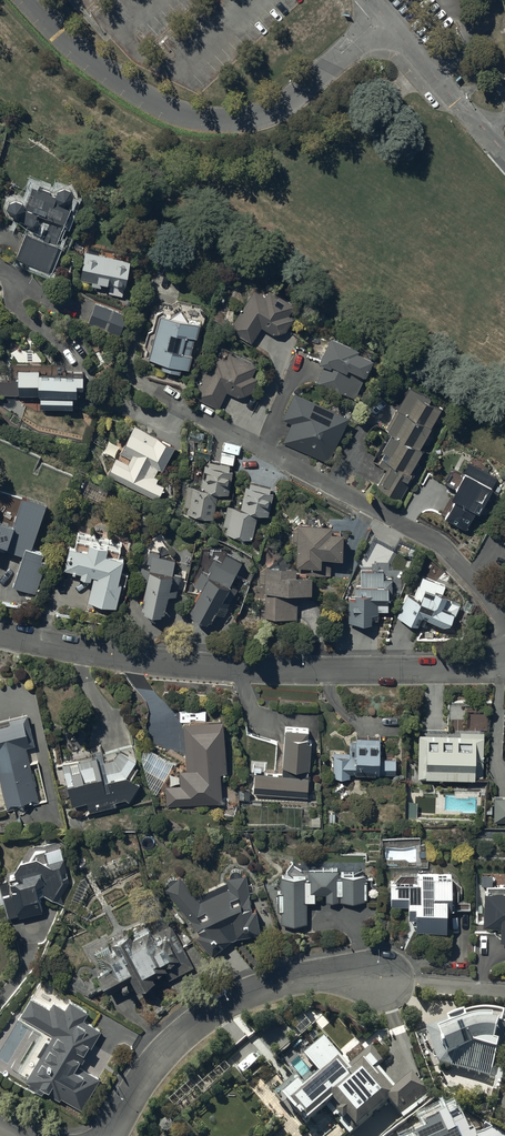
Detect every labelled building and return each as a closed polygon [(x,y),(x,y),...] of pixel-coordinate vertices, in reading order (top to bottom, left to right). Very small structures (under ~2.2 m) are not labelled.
[(33,180),(27,195),(26,194),(25,193),(24,192),(23,191),(22,191),(21,190),(20,190),(19,190),(18,190),(17,190),(16,190),(15,191),(14,191),(13,192),(12,192),(12,193),(11,193),(11,194),(10,195),(10,196),(10,197),(9,198),(9,199),(9,200),(9,201),(10,202),(10,203),(11,204),(11,205),(12,206),(13,206),(13,207),(14,207),(15,208),(16,208),(17,208),(18,208),(19,208),(20,208),(21,208),(22,208),(22,207),(23,207),(22,212),(28,214),(29,215),(30,216),(31,216),(31,217),(32,217),(33,217),(34,217),(35,217),(36,217),(37,217),(38,217),(38,216),(39,216),(40,216),(40,215),(41,215),(41,214),(42,213),(51,215),(45,232),(27,226),(16,260),(50,270),(60,239),(57,239),(64,217),(67,218),(73,200),(67,199),(68,199),(69,198),(70,198),(71,197),(72,196),(73,195),(73,194),(74,194),(74,193),(74,192),(74,191),(74,190),(74,189),(74,188),(73,187),(73,186),(72,185),(71,184),(70,183),(69,183),(69,182),(68,182),(67,182),(66,182),(65,182),(64,182),(63,182),(62,183),(61,183),(60,184),(59,185),(58,186),(58,187),(57,188),(57,189),(50,187),(51,184),(41,180),(40,182),(33,180)] [(85,255),(81,277),(126,285),(133,247),(116,245),(116,248),(99,245),(99,248),(87,246),(86,248),(85,248),(84,255),(85,255)] [(257,283),(229,326),(252,341),(263,325),(282,337),(287,328),(297,334),(309,315),(292,304),(296,297),(271,281),(266,289),(257,283)] [(149,345),(147,354),(164,358),(163,367),(182,371),(184,363),(191,365),(194,350),(193,350),(196,333),(199,333),(202,317),(205,317),(206,311),(203,304),(178,299),(173,302),(164,300),(154,306),(151,319),(156,320),(155,325),(150,327),(146,344),(149,345)] [(125,309),(96,300),(89,321),(119,330),(125,309)] [(361,339),(332,328),(320,360),(325,362),(317,381),(355,397),(374,350),(372,349),(372,347),(360,341),(361,339)] [(199,385),(194,396),(219,407),(227,389),(239,394),(253,389),(259,372),(254,370),(259,357),(219,340),(204,375),(197,372),(193,383),(199,385)] [(20,382),(20,392),(41,392),(42,405),(75,405),(75,395),(79,395),(79,389),(85,389),(85,378),(87,378),(87,363),(66,363),(66,357),(52,357),(52,364),(44,364),(44,366),(41,366),(41,363),(25,363),(25,360),(20,360),(20,376),(12,376),(12,382),(20,382)] [(432,390),(411,379),(405,391),(398,388),(393,399),(399,402),(398,403),(400,404),(389,426),(390,427),(374,458),(388,465),(378,484),(403,496),(420,462),(417,461),(425,444),(424,444),(441,409),(439,408),(442,401),(430,395),(432,390)] [(350,410),(295,387),(283,416),(292,420),(283,442),(329,461),(350,410)] [(118,454),(108,474),(157,499),(165,483),(158,479),(160,476),(155,474),(160,466),(163,467),(177,440),(136,420),(119,455),(118,454)] [(231,458),(210,456),(210,460),(205,460),(202,484),(187,483),(185,504),(188,505),(188,513),(215,516),(218,488),(230,490),(231,476),(232,476),(234,463),(231,463),(231,458)] [(461,478),(454,475),(435,515),(474,534),(493,496),(486,493),(490,485),(481,480),(482,478),(465,470),(461,478)] [(228,524),(226,532),(253,536),(257,513),(268,515),(275,486),(272,485),(273,480),(252,475),(251,480),(247,479),(241,504),(228,502),(224,524),(228,524)] [(330,526),(298,525),(297,574),(331,575),(331,561),(342,561),(342,533),(330,533),(330,526)] [(89,546),(70,543),(64,569),(82,573),(81,578),(91,580),(92,575),(98,576),(98,578),(93,578),(89,601),(117,606),(119,599),(123,599),(128,574),(120,572),(124,554),(108,551),(109,541),(91,538),(89,546)] [(161,549),(149,547),(148,560),(150,561),(144,605),(166,608),(168,590),(178,591),(181,570),(174,569),(176,554),(169,553),(169,551),(165,551),(165,553),(160,552),(161,549)] [(243,556),(227,548),(222,558),(214,553),(212,558),(211,557),(211,556),(210,555),(209,555),(209,554),(208,554),(207,554),(206,554),(205,554),(204,554),(204,555),(203,555),(203,556),(202,556),(202,557),(202,558),(202,559),(202,560),(202,561),(203,562),(204,563),(205,563),(205,564),(206,564),(207,564),(208,564),(209,563),(210,563),(208,566),(211,567),(209,571),(202,568),(195,583),(201,586),(191,607),(213,617),(221,601),(228,604),(237,584),(231,581),(243,556)] [(384,568),(362,567),(362,579),(357,579),(357,592),(350,592),(350,619),(373,619),(373,617),(379,617),(380,605),(390,605),(390,599),(392,599),(393,575),(384,575),(384,568)] [(264,569),(264,617),(297,617),(297,595),(311,595),(311,577),(295,577),(295,569),(264,569)] [(411,593),(401,616),(420,624),(424,614),(426,615),(427,611),(432,612),(429,618),(445,624),(452,620),(456,622),(462,606),(447,600),(450,592),(446,590),(446,589),(442,588),(443,586),(425,579),(418,596),(411,593)] [(462,726),(420,726),(419,776),(469,776),(469,787),(483,787),(483,772),(485,772),(485,708),(468,708),(468,724),(462,724),(462,726)] [(166,783),(167,804),(223,800),(221,769),(228,768),(225,713),(206,714),(206,709),(181,709),(181,718),(185,719),(187,765),(180,765),(180,771),(171,771),(171,780),(181,780),(181,782),(166,783)] [(0,716),(0,775),(7,808),(39,801),(26,744),(35,742),(28,710),(0,716)] [(309,726),(286,725),(284,775),(268,774),(268,768),(251,767),(251,773),(255,773),(254,793),(308,796),(309,768),(310,768),(312,739),(308,738),(309,726)] [(351,750),(334,750),(334,775),(351,775),(351,770),(397,770),(397,755),(381,755),(381,732),(357,732),(357,739),(351,739),(351,750)] [(89,753),(63,760),(74,801),(88,798),(90,807),(116,802),(114,794),(126,791),(132,794),(141,778),(134,773),(138,766),(133,763),(137,754),(120,745),(115,754),(104,757),(101,746),(88,750),(89,753)] [(493,792),(493,820),(504,821),(504,792),(493,792)] [(15,889),(20,913),(43,909),(40,890),(45,889),(58,898),(70,880),(70,875),(68,875),(68,869),(65,856),(48,859),(38,852),(21,855),(16,865),(17,871),(11,871),(13,889),(15,889)] [(284,912),(284,923),(310,923),(310,903),(319,903),(319,895),(328,895),(328,902),(367,901),(367,900),(372,900),(371,880),(370,880),(370,871),(343,871),(343,866),(311,867),(311,875),(284,876),(284,892),(281,892),(281,911),(284,912)] [(419,868),(401,868),(395,876),(394,876),(394,877),(393,877),(393,902),(410,902),(410,915),(417,915),(417,928),(449,928),(448,907),(470,906),(470,896),(463,896),(463,880),(455,872),(454,871),(454,870),(448,870),(448,868),(440,868),(440,870),(435,870),(419,870),(419,868)] [(247,871),(226,875),(227,880),(197,894),(181,874),(165,887),(199,931),(197,932),(212,951),(222,944),(222,945),(237,934),(262,929),(257,905),(253,905),(247,871)] [(484,886),(483,924),(501,924),(501,940),(504,940),(504,886),(484,886)] [(100,969),(109,988),(134,976),(137,983),(157,974),(155,970),(163,966),(169,977),(194,965),(172,921),(155,929),(152,923),(150,924),(149,922),(133,929),(131,925),(127,928),(125,925),(113,931),(115,934),(113,935),(117,943),(113,946),(110,941),(95,949),(102,963),(104,962),(106,966),(100,969)] [(93,1013),(71,1001),(66,1010),(55,1003),(51,1010),(33,1000),(25,1014),(58,1033),(30,1080),(82,1110),(101,1079),(81,1067),(104,1029),(88,1020),(93,1013)] [(429,1027),(440,1062),(496,1079),(501,1064),(504,1064),(504,1061),(504,1011),(503,1011),(502,1011),(502,1010),(501,1010),(500,1010),(499,1010),(498,1010),(497,1010),(496,1009),(495,1009),(494,1009),(493,1009),(492,1009),(491,1009),(490,1009),(489,1009),(488,1009),(487,1009),(486,1009),(485,1009),(484,1009),(483,1009),(482,1009),(481,1009),(480,1009),(479,1010),(478,1010),(477,1010),(476,1010),(475,1010),(474,1011),(473,1011),(472,1011),(471,1011),(470,1012),(469,1012),(469,1011),(451,1018),(452,1019),(429,1027)] [(301,1114),(307,1120),(307,1121),(310,1125),(328,1110),(338,1121),(342,1118),(347,1123),(343,1127),(351,1135),(355,1135),(392,1103),(404,1118),(431,1094),(416,1076),(400,1090),(380,1068),(386,1063),(374,1049),(352,1068),(328,1041),(308,1059),(322,1076),(315,1082),(310,1077),(305,1081),(300,1076),(277,1097),(284,1104),(288,1100),(301,1114)] [(477,1134),(481,1132),(484,1126),(474,1120),(469,1122),(466,1114),(462,1116),(460,1112),(453,1115),(451,1110),(446,1113),(446,1111),(443,1112),(442,1109),(424,1115),(427,1122),(428,1121),(431,1129),(419,1134),(420,1135),(419,1135),(478,1135),(477,1134)]
